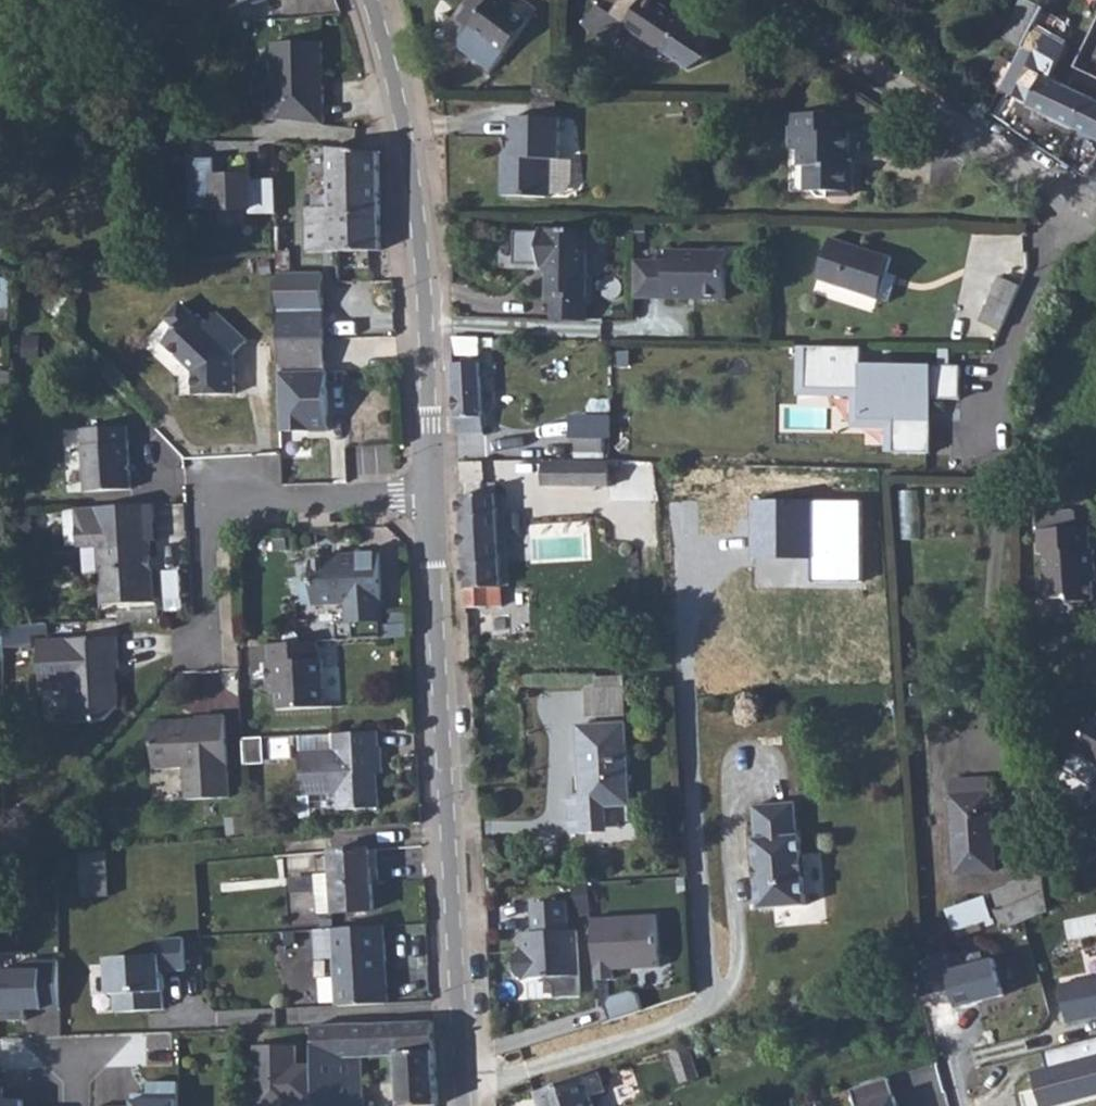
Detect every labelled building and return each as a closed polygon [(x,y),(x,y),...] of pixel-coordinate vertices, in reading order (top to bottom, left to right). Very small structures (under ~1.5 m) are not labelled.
[(229,10),(250,2),(254,8),(275,0),(225,0),(229,10)] [(496,69),(540,12),(525,1),(519,9),(508,0),(472,0),(449,30),(464,41),(462,44),(496,69)] [(598,35),(615,46),(627,28),(690,70),(712,62),(711,38),(656,0),(622,0),(613,14),(598,35)] [(1045,9),(1029,0),(1024,0),(1004,38),(1024,48),(1030,38),(1045,9)] [(585,26),(598,35),(613,14),(599,5),(585,26)] [(1071,24),(1045,9),(1030,38),(1056,52),(1071,24)] [(324,77),(324,43),(274,43),(275,101),(269,101),(269,120),(276,120),(326,125),(325,87),(321,83),(320,77),(324,77)] [(577,52),(569,51),(567,72),(576,73),(577,52)] [(1066,86),(1073,71),(1034,54),(1014,99),(1031,107),(1044,113),(1052,117),(1066,86)] [(1003,88),(1016,64),(1002,57),(990,81),(1003,88)] [(1066,86),(1052,117),(1095,139),(1095,101),(1066,86)] [(559,99),(537,98),(537,108),(559,108),(559,99)] [(1028,115),(1031,107),(1014,99),(1010,107),(1028,115)] [(718,126),(729,127),(730,110),(719,109),(718,126)] [(1048,127),(1052,117),(1044,113),(1039,123),(1048,127)] [(790,133),(790,151),(800,151),(801,166),(807,167),(807,192),(830,192),(834,197),(850,196),(855,192),(855,165),(850,165),(850,156),(851,133),(849,133),(849,114),(796,114),(796,133),(790,133)] [(504,158),(503,196),(551,197),(552,160),(562,160),(563,119),(513,118),(512,158),(504,158)] [(380,153),(331,148),(331,196),(314,196),(314,208),(307,208),(307,224),(333,223),(333,214),(381,213),(380,153)] [(252,215),(278,214),(277,180),(252,181),(252,176),(231,176),(231,181),(218,182),(218,177),(217,159),(191,160),(193,209),(218,208),(218,211),(252,210),(252,215)] [(308,252),(382,251),(381,213),(333,214),(333,223),(307,224),(308,252)] [(637,219),(637,241),(648,241),(648,219),(637,219)] [(278,228),(279,274),(291,274),(289,228),(278,228)] [(588,231),(541,230),(540,266),(549,266),(549,299),(554,299),(553,320),(586,321),(588,231)] [(818,280),(879,300),(880,299),(888,273),(893,258),(832,238),(818,280)] [(636,261),(635,299),(689,299),(689,296),(703,296),(703,300),(727,300),(728,251),(669,250),(668,261),(636,261)] [(262,276),(277,274),(275,259),(260,261),(262,276)] [(279,305),(280,340),(325,339),(324,273),(291,274),(279,274),(279,278),(279,305)] [(880,299),(890,302),(899,276),(888,273),(880,299)] [(981,322),(1011,335),(1031,290),(1001,277),(981,322)] [(13,293),(2,292),(0,292),(0,325),(12,326),(13,293)] [(196,395),(236,395),(235,374),(226,365),(235,355),(248,342),(219,314),(209,324),(201,316),(198,319),(182,304),(168,319),(179,329),(165,343),(196,372),(196,395)] [(25,358),(41,358),(41,337),(25,337),(25,358)] [(479,338),(453,337),(454,355),(480,356),(479,338)] [(325,339),(280,340),(280,372),(326,372),(325,339)] [(932,454),(933,400),(960,400),(961,367),(862,364),(861,364),(861,347),(796,345),(794,395),(850,396),(849,426),(895,427),(894,453),(932,454)] [(226,365),(235,374),(235,355),(226,365)] [(481,363),(454,365),(457,435),(484,434),(481,363)] [(280,372),(281,427),(299,426),(299,432),(330,431),(328,372),(326,372),(280,372)] [(83,429),(85,491),(131,490),(129,427),(83,429)] [(577,463),(604,464),(604,438),(577,438),(577,463)] [(577,463),(545,463),(545,486),(610,487),(610,485),(610,471),(610,464),(604,464),(577,463)] [(460,480),(467,608),(504,606),(496,480),(481,481),(475,479),(460,480)] [(9,521),(9,516),(10,499),(0,499),(0,521),(9,521)] [(863,501),(785,502),(785,559),(814,558),(814,582),(864,581),(863,501)] [(103,606),(155,603),(153,569),(151,567),(150,561),(153,558),(152,542),(151,522),(156,522),(155,505),(78,509),(80,548),(100,547),(103,606)] [(1077,511),(1050,513),(1051,529),(1078,528),(1077,511)] [(1038,513),(1040,554),(1045,554),(1047,599),(1067,598),(1072,602),(1094,601),(1093,581),(1092,570),(1095,570),(1095,565),(1095,550),(1091,550),(1090,527),(1078,528),(1051,529),(1050,513),(1038,513)] [(341,559),(313,561),(315,605),(348,603),(349,622),(353,622),(354,640),(383,639),(382,621),(385,621),(380,552),(341,555),(341,559)] [(33,625),(33,636),(49,635),(49,624),(33,625)] [(33,625),(6,626),(6,648),(33,647),(33,636),(33,625)] [(478,625),(470,626),(470,634),(478,633),(478,625)] [(106,721),(120,706),(119,683),(114,679),(113,670),(118,669),(121,669),(119,637),(41,641),(44,688),(72,686),(73,722),(106,721)] [(280,709),(325,707),(325,703),(323,659),(319,659),(318,642),(270,645),(271,662),(267,662),(268,685),(274,685),(279,685),(279,694),(280,709)] [(624,677),(598,678),(599,689),(589,689),(590,717),(626,715),(624,677)] [(1034,707),(1049,706),(1048,696),(1034,697),(1034,707)] [(183,721),(152,722),(155,769),(185,767),(187,800),(230,797),(226,716),(198,717),(198,720),(198,723),(187,724),(183,721)] [(1089,734),(1086,732),(1075,751),(1095,763),(1095,722),(1089,734)] [(569,794),(571,834),(593,832),(603,828),(607,824),(606,806),(631,805),(626,724),(580,726),(582,773),(587,773),(588,793),(583,793),(569,794)] [(380,732),(333,734),(334,750),(301,752),(304,796),(339,794),(340,810),(380,808),(379,784),(374,784),(374,779),(379,779),(384,778),(383,753),(381,753),(380,732)] [(990,778),(951,780),(956,874),(996,871),(990,778)] [(758,883),(760,909),(807,905),(805,876),(808,876),(806,856),(804,856),(802,835),(799,835),(797,803),(755,806),(757,839),(754,839),(756,863),(753,863),(754,874),(760,874),(760,881),(757,881),(758,883)] [(230,834),(246,833),(245,820),(228,821),(230,834)] [(319,913),(375,910),(373,882),(379,882),(377,849),(332,851),(333,874),(316,875),(319,913)] [(82,852),(84,897),(110,896),(108,851),(82,852)] [(996,910),(1004,930),(1049,911),(1044,872),(1010,886),(1011,887),(994,894),(1000,908),(996,910)] [(676,893),(688,892),(687,880),(675,881),(676,893)] [(596,884),(576,883),(576,912),(595,912),(596,884)] [(949,910),(962,947),(987,936),(984,928),(996,924),(987,897),(949,910)] [(567,902),(533,904),(535,933),(524,933),(525,950),(521,951),(516,956),(517,974),(523,979),(545,978),(555,986),(555,998),(581,996),(577,930),(569,931),(567,902)] [(593,920),(597,980),(615,979),(614,970),(628,969),(628,966),(635,966),(635,968),(661,967),(658,916),(593,920)] [(386,926),(317,930),(318,960),(336,959),(339,1006),(387,1003),(385,961),(388,961),(386,926)] [(185,938),(160,939),(161,955),(108,958),(110,994),(116,994),(116,1012),(165,1009),(163,971),(187,970),(185,938)] [(995,959),(948,971),(958,1008),(1005,996),(995,959)] [(28,1021),(27,1008),(43,1007),(41,967),(0,969),(0,1022),(28,1021)] [(1068,1023),(1095,1018),(1095,978),(1060,985),(1068,1023)] [(606,1004),(611,1021),(644,1011),(638,994),(632,990),(609,998),(606,1004)] [(314,1026),(315,1064),(316,1104),(316,1105),(365,1105),(364,1057),(399,1055),(401,1105),(424,1105),(439,1105),(434,1021),(314,1026)] [(1043,1052),(1048,1069),(1033,1073),(1042,1105),(1051,1105),(1095,1094),(1095,1038),(1043,1052)] [(316,1104),(315,1064),(297,1065),(296,1045),(255,1046),(256,1105),(296,1105),(298,1104),(316,1104)] [(698,1078),(693,1063),(688,1048),(673,1052),(678,1068),(683,1083),(698,1078)] [(536,1092),(541,1105),(595,1105),(592,1097),(607,1092),(601,1073),(536,1092)] [(852,1090),(857,1105),(898,1105),(889,1078),(852,1090)] [(185,1094),(130,1094),(130,1105),(185,1105),(185,1094)]
